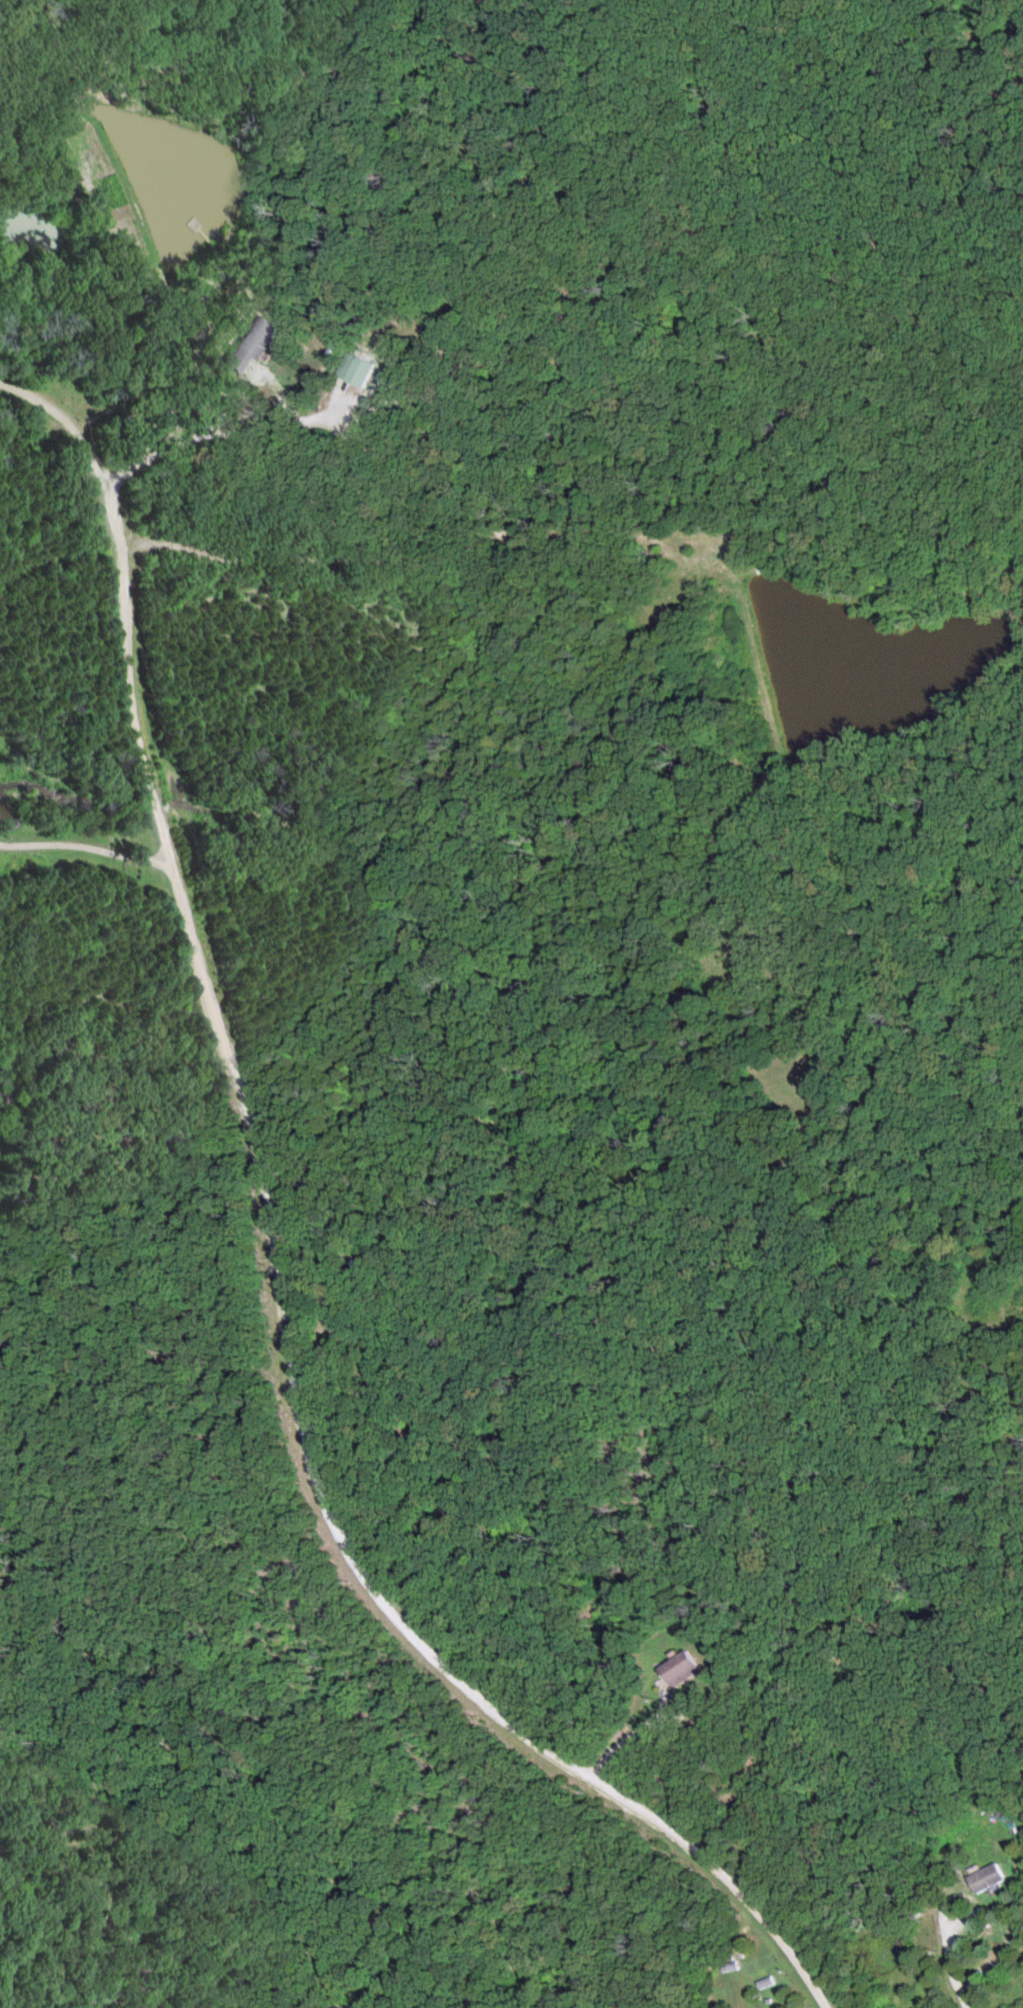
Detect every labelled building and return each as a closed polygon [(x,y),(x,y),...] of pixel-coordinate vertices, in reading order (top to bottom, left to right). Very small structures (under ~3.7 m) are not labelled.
[(277,327),(258,316),(229,366),(248,377),(277,327)] [(374,365),(348,352),(337,376),(363,389),(374,365)] [(660,1670),(674,1689),(700,1671),(687,1652),(660,1670)] [(1006,1883),(999,1864),(967,1877),(974,1895),(1006,1883)]
